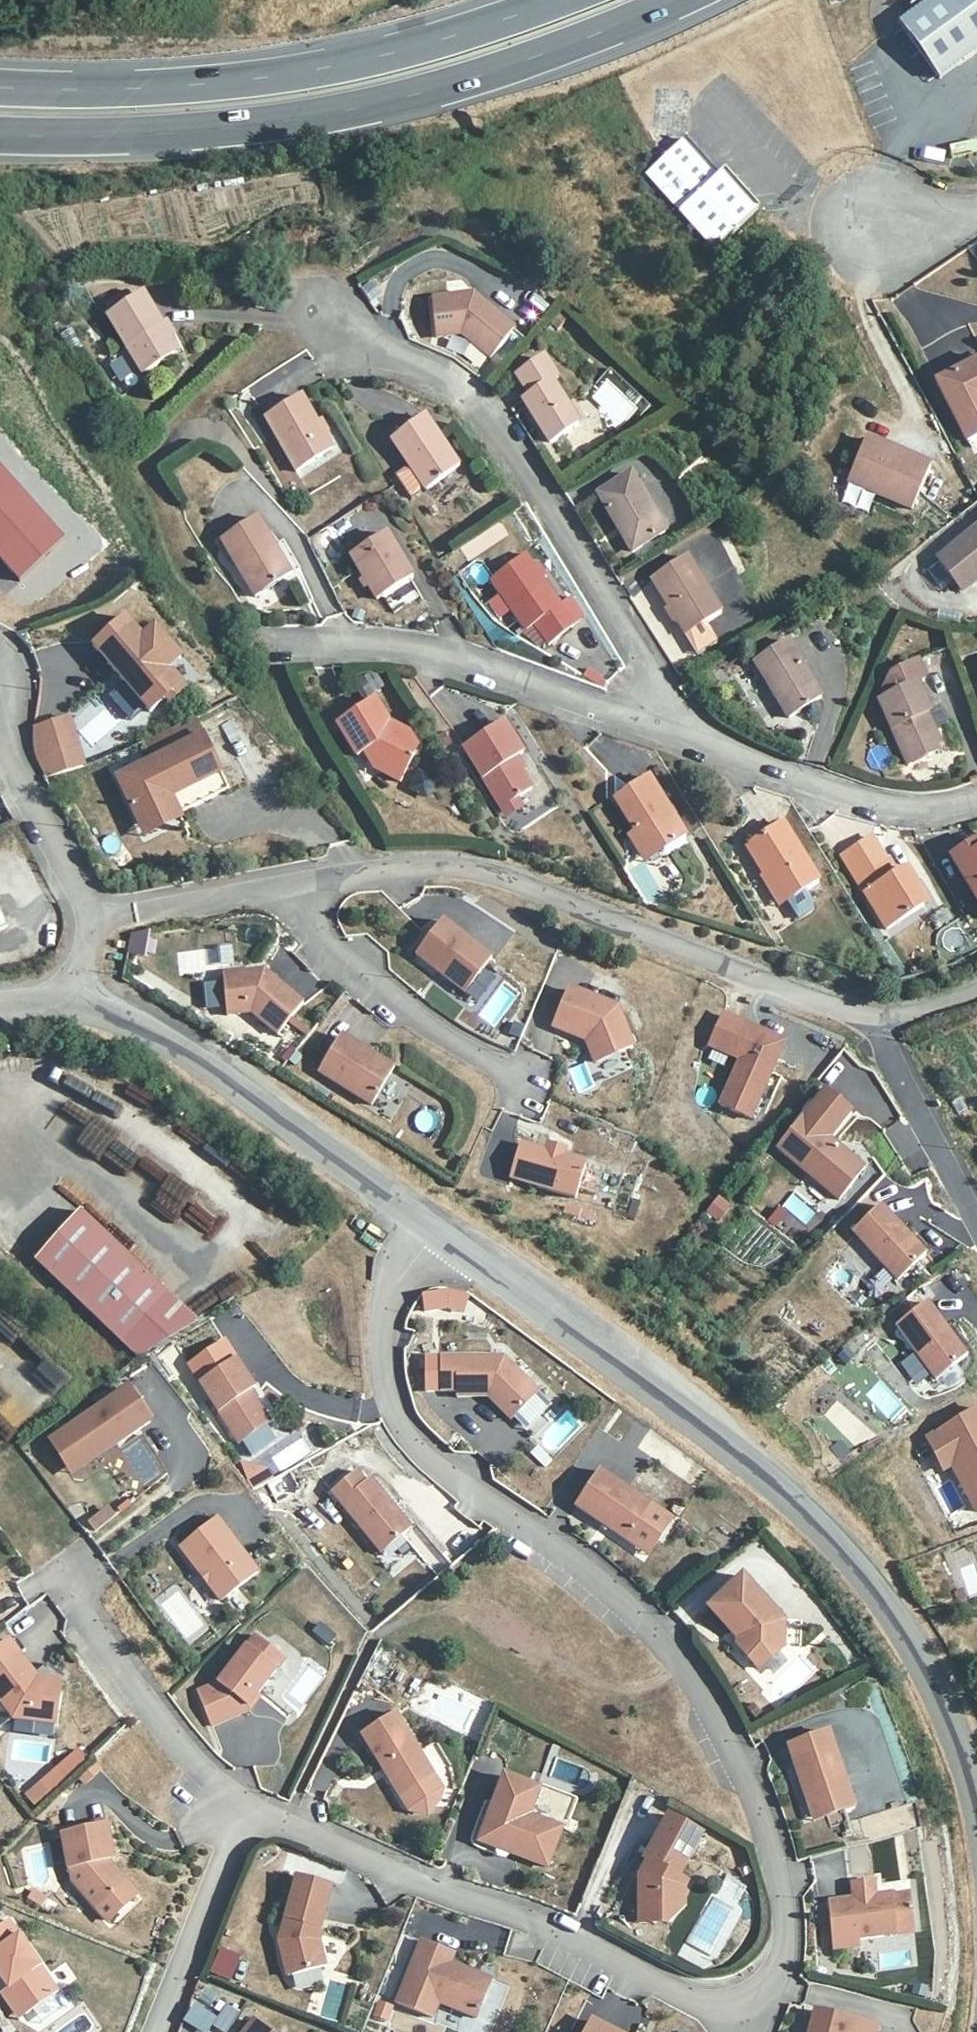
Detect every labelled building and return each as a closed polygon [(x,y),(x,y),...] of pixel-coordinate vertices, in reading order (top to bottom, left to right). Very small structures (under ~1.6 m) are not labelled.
[(902,18),(937,72),(976,47),(976,0),(927,0),(902,18)] [(948,90),(965,78),(958,67),(941,79),(948,90)] [(682,144),(646,179),(714,253),(760,211),(726,174),(719,181),(682,144)] [(143,296),(108,319),(141,371),(181,346),(168,324),(163,327),(143,296)] [(473,298),(433,303),(436,339),(462,337),(490,361),(514,331),(473,298)] [(541,357),(508,381),(549,441),(576,422),(549,380),(553,377),(541,357)] [(941,390),(973,450),(976,448),(976,370),(941,390)] [(259,424),(287,476),(321,457),(303,424),(306,422),(295,403),(259,424)] [(416,425),(386,445),(417,503),(453,483),(416,425)] [(869,433),(849,474),(911,504),(931,462),(869,433)] [(23,578),(67,537),(0,467),(0,553),(23,578)] [(624,485),(591,504),(623,559),(656,538),(624,485)] [(250,524),(214,545),(248,601),(284,579),(250,524)] [(334,526),(316,535),(329,563),(347,555),(334,526)] [(976,583),(976,528),(936,560),(963,594),(976,583)] [(379,538),(343,560),(369,607),(407,584),(379,538)] [(516,567),(481,588),(522,661),(559,640),(516,567)] [(681,568),(643,590),(677,645),(715,622),(681,568)] [(154,706),(169,693),(113,630),(81,658),(114,696),(124,707),(136,721),(154,706)] [(779,648),(744,669),(779,727),(813,708),(779,648)] [(599,685),(579,676),(575,684),(596,694),(599,685)] [(901,770),(921,761),(917,752),(927,749),(915,718),(918,715),(908,690),(874,705),(901,770)] [(169,705),(169,693),(154,706),(159,712),(169,705)] [(124,707),(114,696),(109,700),(114,706),(119,712),(124,707)] [(373,712),(338,734),(355,762),(369,754),(381,773),(377,781),(400,790),(415,756),(405,748),(408,743),(387,732),(373,712)] [(218,773),(192,720),(139,746),(151,764),(116,780),(137,825),(162,811),(159,804),(169,800),(218,773)] [(75,722),(58,727),(68,760),(84,754),(75,722)] [(58,727),(39,732),(38,745),(39,753),(44,768),(68,760),(58,727)] [(493,816),(512,805),(526,796),(507,764),(517,758),(501,730),(454,756),(493,816)] [(917,752),(921,761),(930,757),(927,749),(917,752)] [(226,791),(218,773),(169,800),(176,815),(226,791)] [(427,795),(433,782),(416,774),(410,787),(427,795)] [(621,843),(633,866),(649,857),(653,863),(679,848),(645,789),(611,810),(626,839),(621,843)] [(162,811),(137,825),(144,838),(179,820),(176,815),(169,800),(159,804),(162,811)] [(518,817),(512,805),(493,816),(500,828),(518,817)] [(734,854),(751,884),(757,880),(772,906),(805,885),(771,831),(734,854)] [(951,856),(976,900),(976,841),(951,856)] [(649,857),(633,866),(636,872),(653,863),(649,857)] [(880,940),(914,919),(904,901),(910,897),(900,880),(888,887),(871,860),(842,877),(880,940)] [(757,880),(751,884),(766,910),(772,906),(757,880)] [(803,891),(790,902),(800,915),(814,904),(803,891)] [(904,901),(914,919),(921,915),(910,897),(904,901)] [(493,959),(444,920),(417,954),(467,993),(493,959)] [(145,958),(150,934),(132,930),(126,954),(145,958)] [(300,1004),(262,972),(219,976),(224,1016),(237,1015),(243,1009),(274,1036),(300,1004)] [(477,1015),(495,1029),(523,992),(504,978),(477,1015)] [(616,1007),(567,988),(553,1025),(592,1040),(590,1049),(596,1059),(632,1044),(616,1007)] [(733,1060),(715,1104),(746,1117),(777,1042),(714,1016),(701,1048),(733,1060)] [(295,1046),(307,1033),(292,1019),(280,1032),(295,1046)] [(395,1071),(341,1038),(318,1073),(372,1107),(395,1071)] [(849,1113),(824,1092),(775,1150),(839,1200),(863,1170),(827,1140),(849,1113)] [(517,1145),(509,1177),(576,1193),(583,1162),(560,1156),(562,1147),(546,1143),(543,1152),(517,1145)] [(123,1181),(138,1163),(117,1146),(102,1164),(123,1181)] [(137,1160),(125,1197),(153,1206),(165,1169),(137,1160)] [(173,1224),(188,1204),(163,1186),(149,1206),(173,1224)] [(704,1211),(720,1222),(732,1205),(716,1194),(704,1211)] [(791,1194),(784,1207),(810,1222),(817,1209),(791,1194)] [(200,1195),(182,1215),(220,1249),(238,1229),(200,1195)] [(925,1253),(880,1205),(852,1231),(898,1279),(925,1253)] [(163,1303),(76,1218),(32,1267),(119,1350),(163,1303)] [(422,1310),(468,1311),(468,1291),(422,1290),(422,1310)] [(968,1354),(928,1303),(898,1324),(938,1378),(968,1354)] [(35,1374),(31,1378),(52,1397),(68,1380),(0,1315),(0,1340),(35,1374)] [(253,1393),(233,1364),(198,1390),(240,1448),(271,1426),(250,1397),(253,1393)] [(465,1367),(434,1367),(434,1399),(448,1400),(448,1406),(480,1406),(503,1430),(530,1402),(497,1367),(465,1368),(465,1367)] [(880,1380),(864,1396),(891,1424),(908,1408),(880,1380)] [(12,1395),(0,1381),(0,1405),(12,1395)] [(540,1394),(515,1420),(554,1457),(585,1425),(562,1403),(556,1409),(540,1394)] [(129,1396),(62,1440),(83,1472),(150,1428),(129,1396)] [(835,1401),(822,1418),(862,1449),(875,1433),(835,1401)] [(926,1441),(945,1469),(952,1465),(976,1503),(976,1409),(926,1441)] [(136,1498),(169,1472),(141,1436),(109,1461),(136,1498)] [(51,1447),(72,1479),(83,1472),(62,1440),(51,1447)] [(251,1489),(274,1479),(265,1457),(241,1467),(251,1489)] [(623,1551),(649,1515),(596,1479),(572,1514),(623,1551)] [(366,1491),(357,1480),(331,1500),(382,1561),(411,1538),(371,1487),(366,1491)] [(668,1529),(649,1515),(623,1551),(644,1564),(668,1529)] [(215,1521),(179,1548),(220,1601),(256,1573),(215,1521)] [(419,1530),(408,1542),(441,1573),(452,1562),(419,1530)] [(976,1597),(976,1560),(955,1563),(961,1599),(976,1597)] [(780,1622),(739,1577),(705,1607),(734,1639),(735,1646),(757,1670),(781,1648),(798,1648),(798,1622),(780,1622)] [(188,1640),(207,1624),(173,1583),(154,1599),(188,1640)] [(244,1702),(254,1689),(270,1665),(260,1658),(269,1646),(251,1633),(218,1681),(197,1690),(210,1721),(249,1705),(244,1702)] [(67,1687),(40,1683),(23,1660),(0,1678),(0,1700),(18,1723),(27,1716),(61,1720),(67,1687)] [(804,1666),(777,1680),(784,1694),(811,1680),(804,1666)] [(258,1692),(254,1689),(244,1702),(249,1705),(258,1692)] [(393,1714),(358,1734),(394,1796),(429,1776),(393,1714)] [(851,1810),(825,1734),(784,1748),(810,1824),(851,1810)] [(61,1765),(24,1790),(33,1804),(70,1779),(61,1765)] [(429,1776),(394,1796),(401,1810),(420,1814),(431,1803),(436,1790),(429,1776)] [(527,1821),(539,1794),(500,1779),(473,1845),(495,1854),(509,1858),(541,1870),(557,1831),(527,1821)] [(567,1805),(539,1794),(527,1821),(557,1831),(567,1805)] [(880,1815),(887,1836),(914,1827),(907,1806),(880,1815)] [(634,1877),(634,1914),(661,1914),(668,1911),(670,1885),(674,1876),(698,1834),(662,1815),(639,1859),(642,1861),(640,1865),(644,1868),(640,1877),(634,1877)] [(93,1912),(95,1912),(120,1891),(107,1875),(108,1867),(106,1864),(112,1865),(106,1829),(64,1834),(71,1881),(93,1912)] [(852,1880),(873,1876),(867,1844),(846,1848),(852,1880)] [(120,1891),(126,1886),(108,1867),(107,1875),(120,1891)] [(317,1937),(331,1887),(294,1876),(276,1938),(286,1974),(325,1963),(317,1937)] [(668,1911),(679,1907),(680,1887),(684,1881),(674,1876),(670,1885),(668,1911)] [(120,1891),(95,1912),(105,1925),(136,1898),(126,1886),(120,1891)] [(850,1941),(888,1937),(887,1927),(905,1925),(902,1898),(866,1900),(866,1887),(845,1887),(846,1904),(820,1906),(825,1951),(851,1949),(850,1941)] [(661,1914),(634,1914),(634,1925),(666,1924),(679,1907),(668,1911),(661,1914)] [(9,1987),(28,2013),(59,1989),(6,1920),(0,1925),(0,1975),(9,1987)] [(887,1927),(888,1937),(907,1935),(905,1925),(887,1927)] [(467,1976),(469,1970),(449,1962),(452,1953),(420,1941),(395,2003),(430,2017),(437,2000),(476,2015),(488,1984),(467,1976)] [(220,1950),(211,1972),(230,1980),(240,1958),(220,1950)] [(490,1978),(469,1970),(467,1976),(488,1984),(490,1978)] [(28,2013),(9,1987),(1,1992),(22,2019),(28,2013)] [(379,2000),(373,2015),(388,2021),(394,2006),(379,2000)] [(219,2017),(195,2004),(186,2022),(206,2031),(211,2031),(219,2017)] [(869,2029),(809,2011),(803,2031),(869,2031),(869,2029)] [(256,2021),(247,2031),(269,2031),(256,2021)] [(589,2022),(584,2031),(612,2031),(589,2022)]
